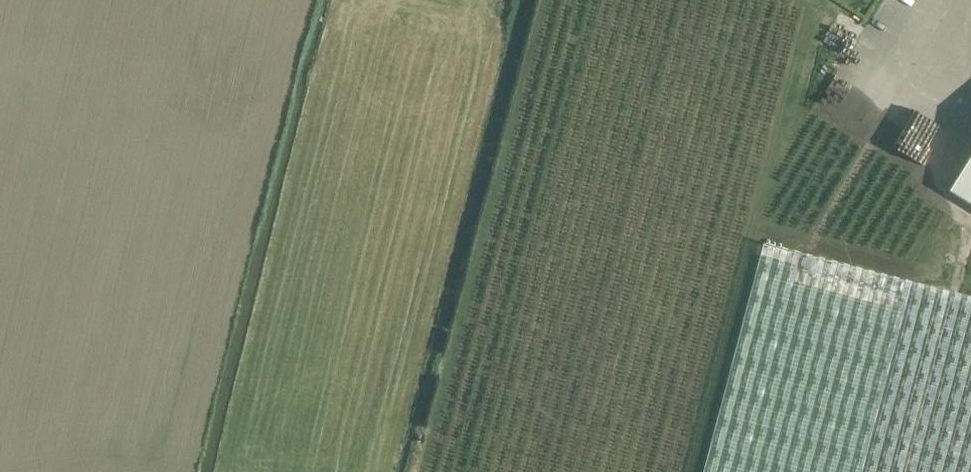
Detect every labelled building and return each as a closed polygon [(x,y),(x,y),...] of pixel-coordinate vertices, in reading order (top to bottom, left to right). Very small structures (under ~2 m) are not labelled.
[(949,192),(970,205),(970,156),(949,192)] [(702,471),(970,471),(970,298),(762,243),(702,471)]
